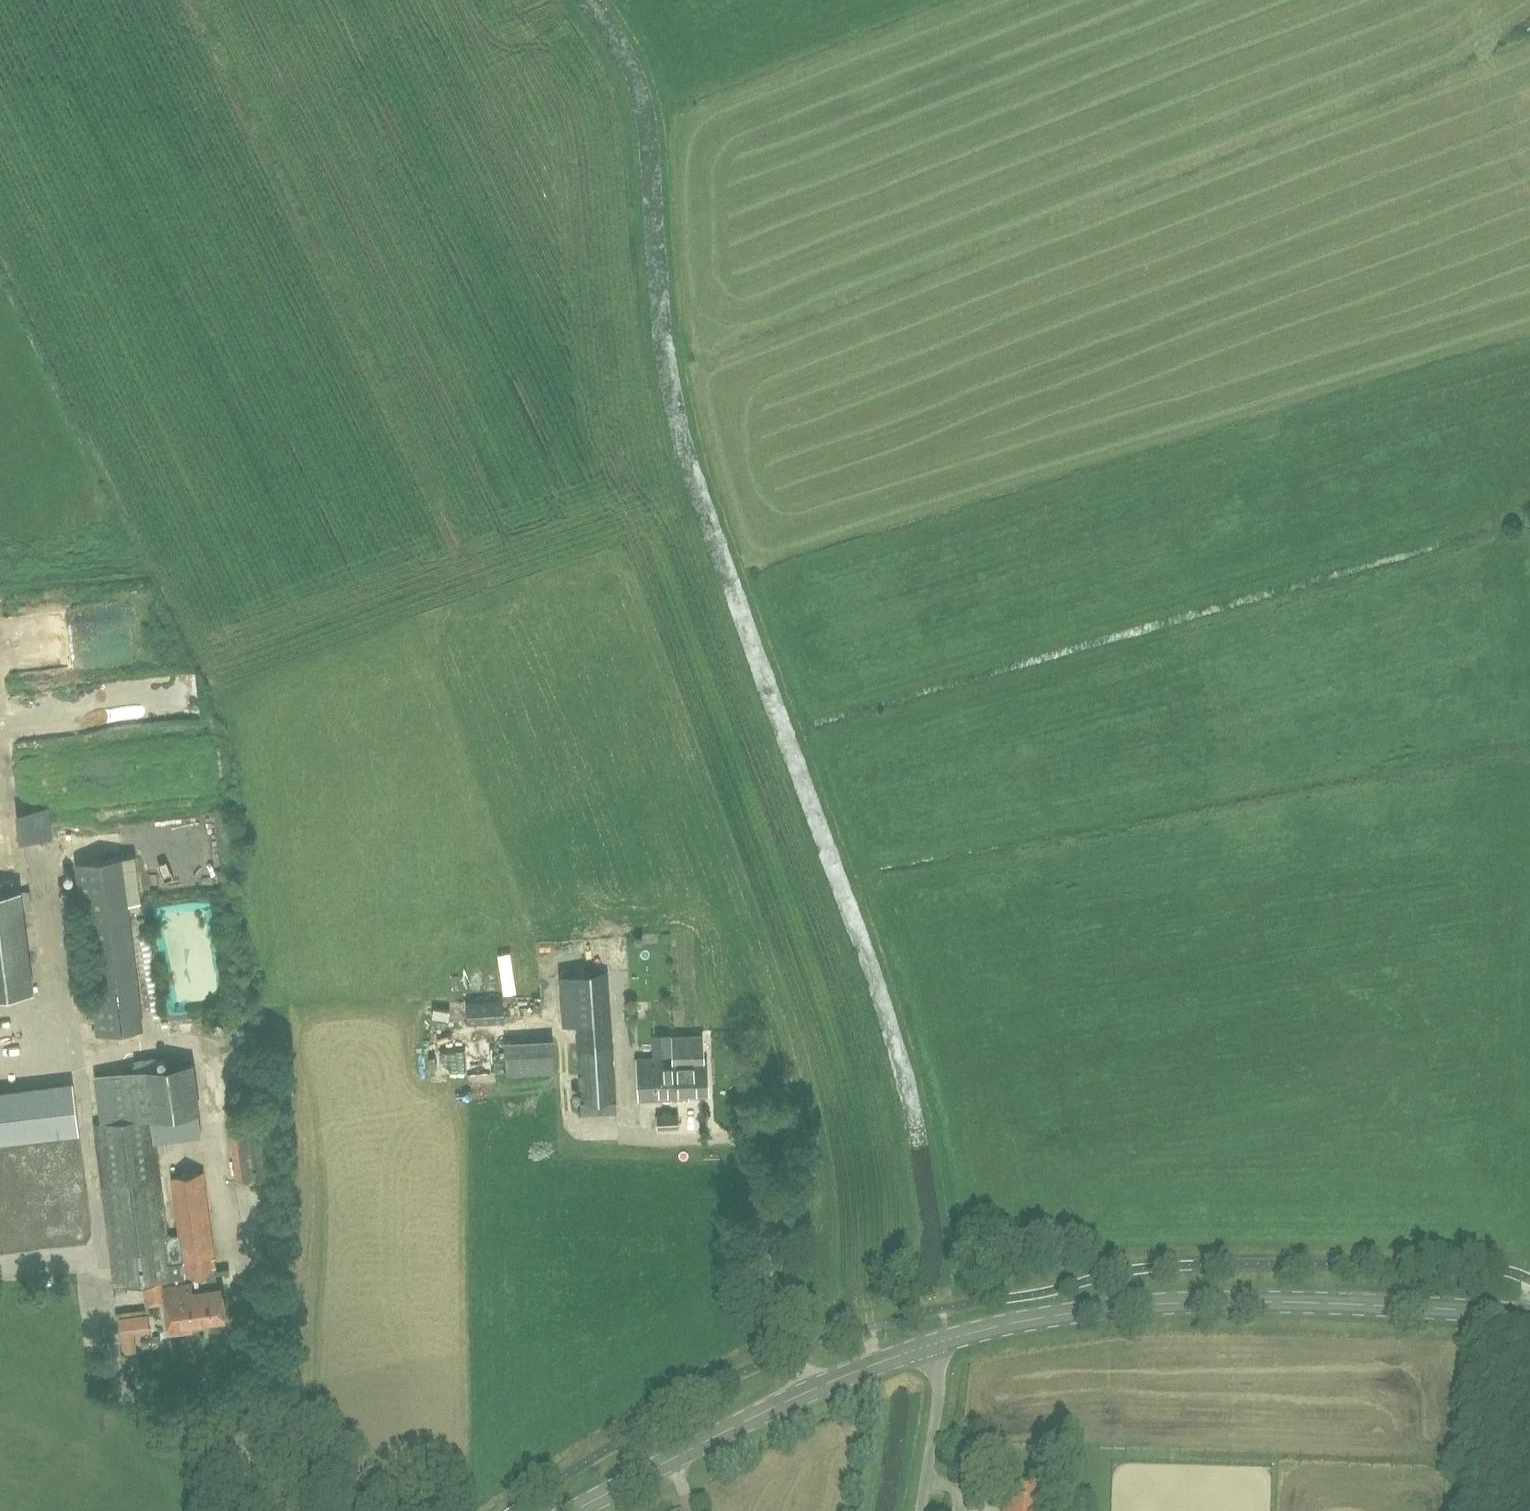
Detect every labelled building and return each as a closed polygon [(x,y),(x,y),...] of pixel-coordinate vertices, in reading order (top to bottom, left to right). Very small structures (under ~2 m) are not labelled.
[(18,805),(17,830),(38,830),(38,838),(53,839),(54,806),(18,805)] [(187,847),(203,841),(198,829),(182,835),(187,847)] [(96,1032),(143,1026),(145,1026),(129,902),(141,900),(135,853),(75,860),(96,1032)] [(34,988),(21,887),(0,889),(0,992),(34,988)] [(582,1114),(617,1112),(608,969),(559,974),(562,1024),(577,1023),(582,1114)] [(186,982),(192,1001),(218,992),(212,973),(186,982)] [(671,1031),(668,1049),(681,1051),(683,1033),(671,1031)] [(555,1069),(554,1037),(505,1039),(506,1071),(555,1069)] [(676,1099),(688,1098),(688,1094),(707,1093),(705,1060),(686,1060),(686,1056),(673,1057),(676,1099)] [(673,1057),(636,1058),(639,1100),(676,1099),(673,1057)] [(207,1288),(217,1287),(215,1272),(216,1271),(203,1171),(172,1175),(180,1234),(168,1236),(160,1177),(161,1177),(155,1133),(190,1129),(188,1113),(200,1112),(193,1061),(142,1068),(142,1067),(95,1073),(101,1122),(93,1123),(100,1184),(102,1184),(115,1284),(145,1281),(148,1302),(166,1300),(170,1331),(203,1326),(202,1319),(204,1319),(201,1303),(208,1302),(207,1288)] [(0,1090),(0,1142),(79,1133),(73,1082),(0,1090)] [(237,1180),(276,1174),(265,1108),(227,1113),(237,1180)] [(656,1129),(680,1128),(678,1114),(655,1115),(656,1129)] [(201,1303),(204,1319),(225,1316),(222,1286),(217,1287),(207,1288),(208,1302),(201,1303)] [(125,1322),(125,1352),(155,1352),(155,1321),(125,1322)] [(1045,1487),(1005,1484),(1003,1510),(1043,1510),(1045,1487)]
